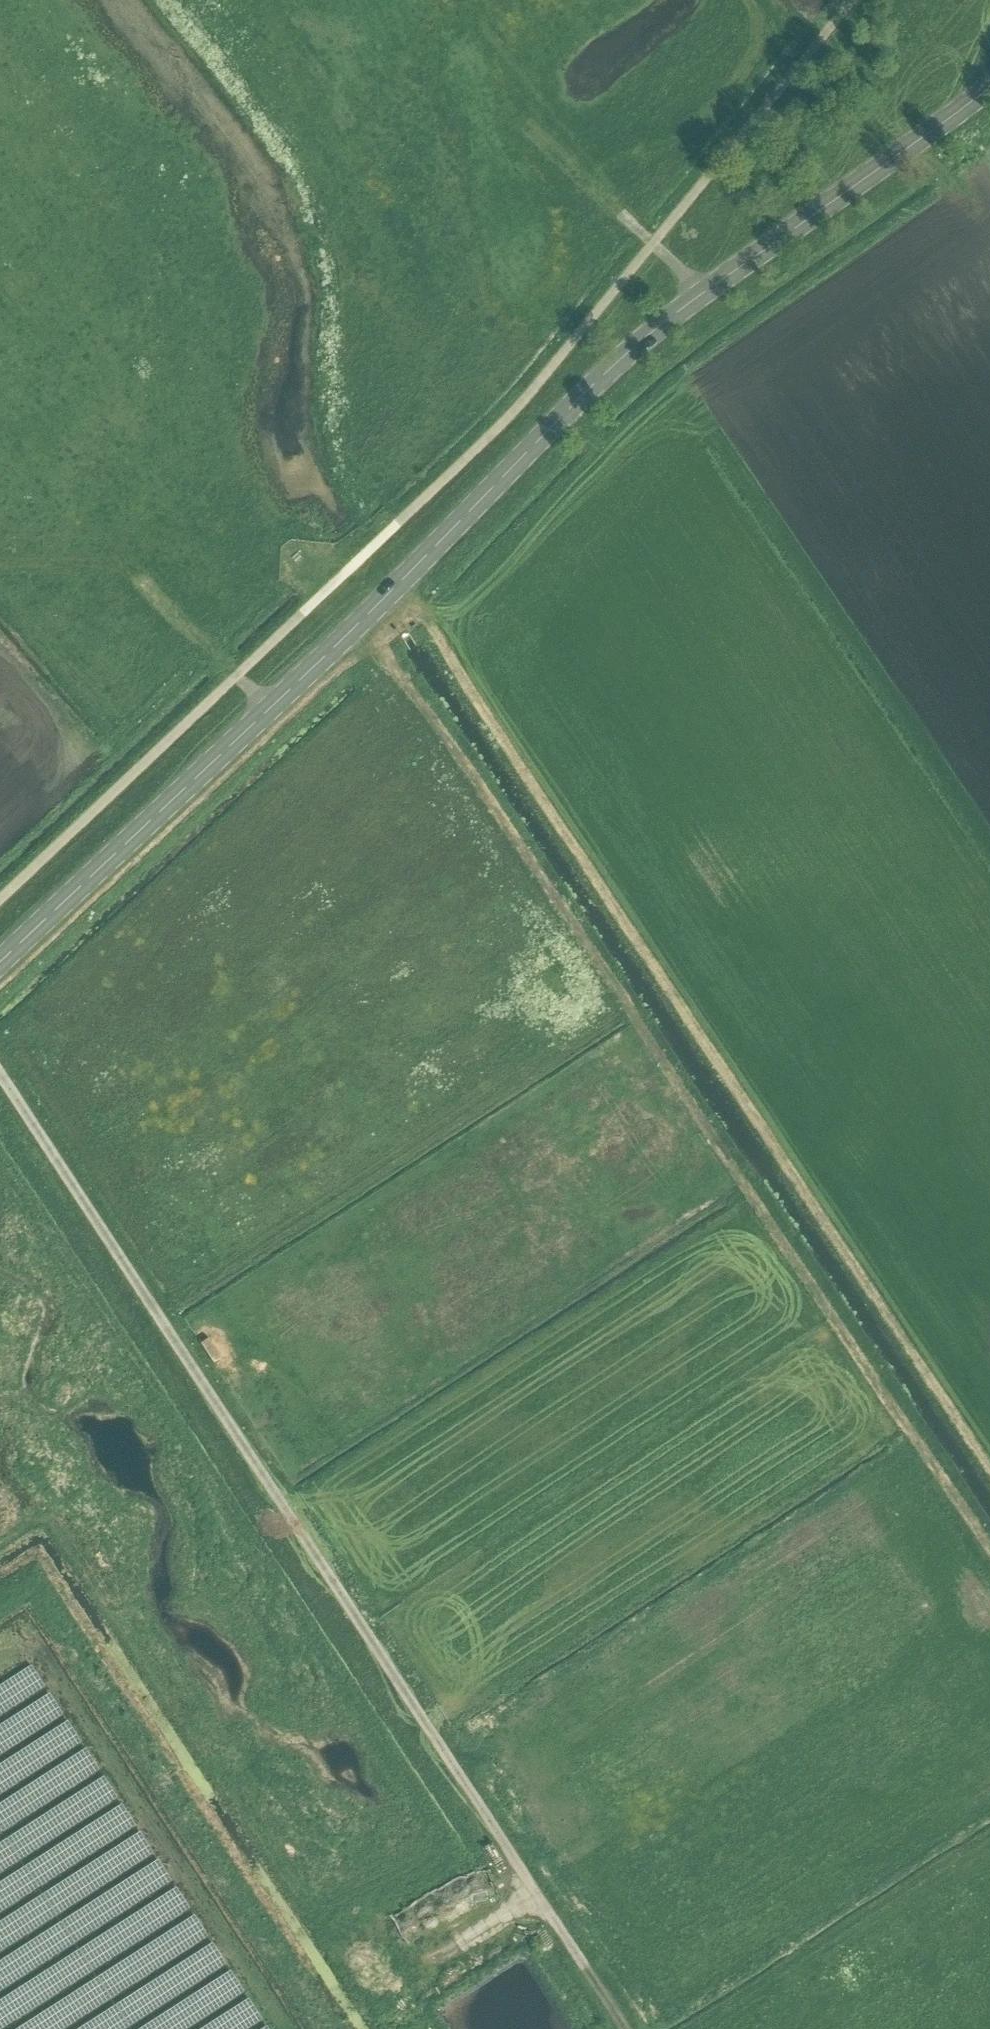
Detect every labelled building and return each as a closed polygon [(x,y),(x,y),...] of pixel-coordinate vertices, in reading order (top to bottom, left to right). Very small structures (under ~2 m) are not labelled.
[(217,1360),(227,1356),(217,1332),(208,1336),(217,1360)] [(553,2014),(538,2027),(539,2028),(566,2028),(553,2014)]
